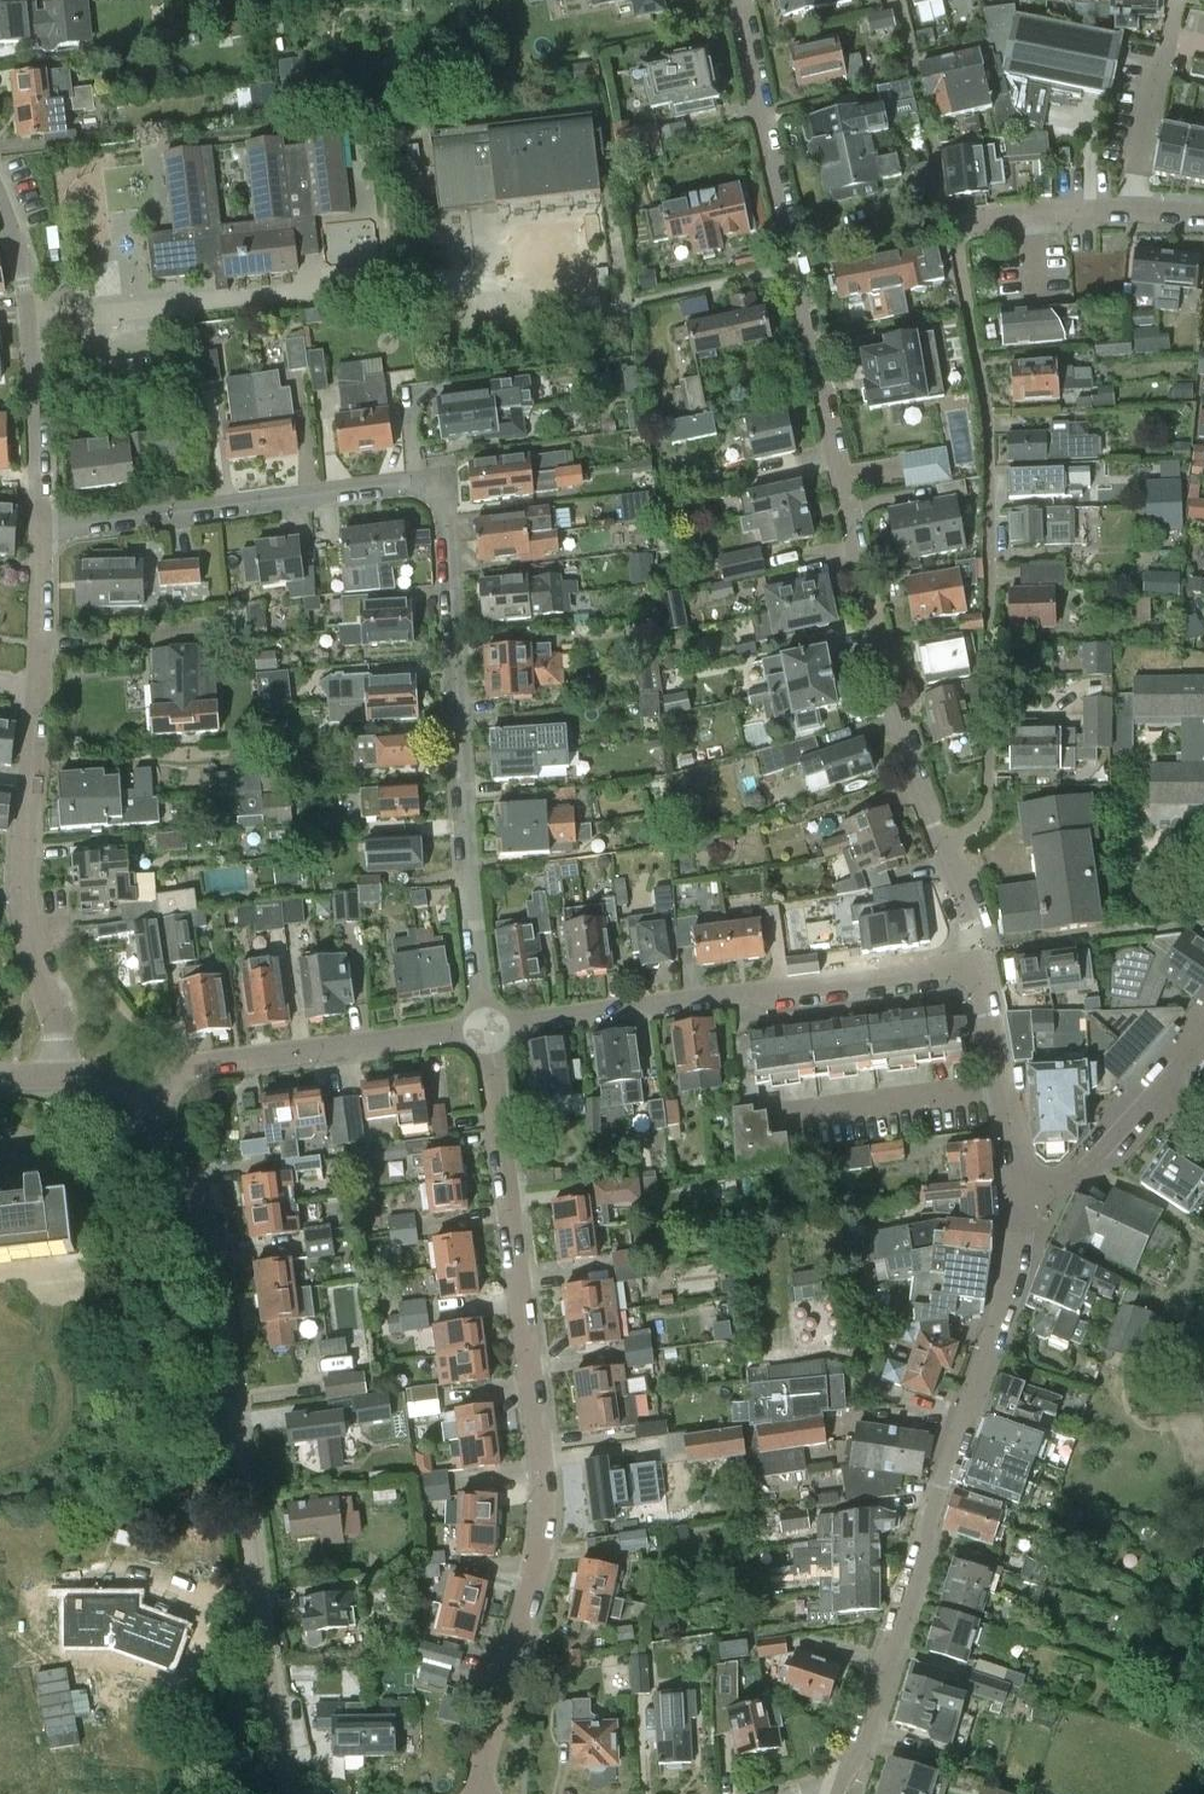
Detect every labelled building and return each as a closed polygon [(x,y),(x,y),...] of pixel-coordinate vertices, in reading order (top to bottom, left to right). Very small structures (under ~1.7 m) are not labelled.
[(3,45),(32,41),(31,25),(55,22),(57,46),(79,43),(74,0),(52,0),(53,13),(34,15),(33,5),(0,8),(0,46),(3,45)] [(591,9),(632,0),(636,19),(664,14),(661,0),(589,0),(591,9)] [(783,18),(830,8),(830,7),(851,2),(850,0),(779,0),(783,18)] [(870,14),(880,12),(877,0),(867,0),(870,14)] [(982,13),(1014,8),(1020,8),(1020,4),(1035,2),(1035,0),(980,0),(982,13)] [(1076,19),(1110,19),(1110,0),(1076,0),(1076,19)] [(1114,15),(1137,16),(1158,16),(1158,0),(1114,0),(1114,15)] [(982,21),(980,6),(971,6),(972,22),(982,21)] [(986,42),(976,44),(992,110),(991,111),(996,133),(1014,128),(1013,123),(1042,129),(1047,104),(1068,109),(1070,95),(1079,97),(1081,91),(1108,97),(1120,38),(1015,16),(1014,8),(982,13),(986,42)] [(920,13),(908,16),(911,33),(924,30),(920,13)] [(892,16),(867,20),(870,37),(895,32),(892,16)] [(242,23),(230,25),(232,39),(244,37),(242,23)] [(178,33),(161,35),(162,48),(179,47),(178,33)] [(790,49),(798,86),(845,76),(846,83),(865,79),(860,56),(842,60),(837,39),(790,49)] [(964,57),(919,67),(928,103),(930,103),(935,124),(950,120),(955,138),(978,133),(979,136),(992,134),(987,115),(976,117),(976,114),(991,111),(992,110),(976,44),(975,44),(962,47),(963,53),(964,57)] [(643,70),(630,72),(634,89),(646,87),(652,111),(673,107),(674,110),(719,100),(715,83),(713,68),(722,67),(718,49),(663,60),(664,64),(642,68),(643,70)] [(278,62),(281,81),(294,80),(291,60),(278,62)] [(594,60),(571,63),(573,79),(596,77),(594,60)] [(1199,78),(1202,64),(1192,62),(1189,77),(1199,78)] [(69,71),(12,77),(16,108),(58,103),(64,102),(72,102),(93,99),(91,88),(71,91),(69,71)] [(811,122),(817,146),(869,136),(870,138),(888,134),(886,123),(890,123),(890,125),(905,122),(910,142),(922,139),(908,83),(890,87),(894,106),(882,108),(864,112),(864,111),(811,122)] [(253,111),(253,114),(279,111),(275,85),(250,88),(250,89),(253,111)] [(93,99),(72,102),(73,112),(94,110),(93,99)] [(58,103),(16,108),(20,139),(44,136),(45,149),(77,146),(75,132),(67,133),(64,102),(58,103)] [(591,116),(429,134),(438,214),(600,196),(591,116)] [(613,128),(618,152),(659,144),(656,128),(630,133),(629,125),(613,128)] [(1180,180),(1190,131),(1162,126),(1152,175),(1180,180)] [(1190,131),(1180,180),(1180,181),(1203,185),(1203,134),(1190,131)] [(246,144),(255,223),(220,227),(211,148),(199,149),(200,151),(164,155),(173,232),(147,236),(152,281),(213,274),(216,293),(227,291),(226,280),(297,271),(295,258),(318,255),(314,218),(349,214),(340,134),(304,138),(305,146),(283,149),(282,140),(246,144)] [(994,139),(997,165),(1031,163),(1049,161),(1046,134),(994,139)] [(869,136),(817,146),(813,147),(809,153),(812,168),(819,172),(822,172),(827,194),(832,193),(834,204),(881,194),(879,183),(879,182),(901,178),(896,157),(875,162),(870,138),(869,136)] [(947,197),(988,192),(981,140),(950,144),(951,152),(942,153),(947,197)] [(417,146),(405,147),(407,166),(419,165),(417,146)] [(1069,150),(1059,151),(1059,165),(1070,164),(1069,150)] [(905,186),(909,202),(936,195),(928,163),(911,168),(915,183),(905,186)] [(420,173),(408,175),(411,194),(422,192),(420,173)] [(663,209),(663,210),(645,214),(652,245),(669,241),(669,242),(692,237),(696,257),(702,256),(703,261),(714,258),(713,254),(719,252),(717,240),(746,234),(737,189),(684,201),(684,205),(663,209)] [(377,219),(323,221),(324,260),(378,258),(377,219)] [(905,253),(896,255),(898,264),(890,266),(895,290),(909,287),(910,292),(914,291),(917,294),(924,293),(925,289),(930,288),(929,285),(943,282),(940,264),(951,262),(947,242),(904,249),(905,253)] [(1152,286),(1153,293),(1162,293),(1166,254),(1134,250),(1131,283),(1152,286)] [(1162,293),(1153,293),(1154,310),(1177,312),(1180,289),(1196,290),(1200,257),(1166,254),(1162,293)] [(898,264),(896,255),(834,267),(840,301),(869,295),(872,297),(879,296),(880,292),(895,290),(890,266),(898,264)] [(607,270),(595,271),(597,291),(609,289),(607,270)] [(655,274),(638,276),(639,292),(657,290),(655,274)] [(734,318),(674,331),(677,343),(690,340),(695,363),(717,359),(715,352),(770,340),(769,338),(772,338),(777,334),(774,319),(768,318),(765,318),(764,312),(756,313),(753,297),(731,301),(734,318)] [(1001,315),(1003,346),(1063,342),(1061,321),(1078,319),(1077,307),(1020,310),(1020,313),(1001,315)] [(1153,309),(1130,311),(1131,326),(1154,324),(1153,309)] [(304,313),(306,327),(325,324),(323,311),(304,313)] [(1135,329),(1136,354),(1159,354),(1158,328),(1135,329)] [(289,342),(305,340),(304,333),(288,335),(289,342)] [(866,387),(870,411),(943,398),(932,335),(885,343),(886,352),(862,356),(867,387),(866,387)] [(289,373),(308,371),(306,351),(305,340),(285,343),(289,373)] [(1129,342),(1093,345),(1094,359),(1130,357),(1129,342)] [(312,349),(316,387),(329,386),(325,348),(312,349)] [(198,355),(202,385),(221,383),(217,352),(198,355)] [(1010,365),(1011,384),(1089,379),(1089,370),(1072,371),(1071,369),(1057,370),(1056,362),(1010,365)] [(621,374),(624,400),(642,397),(639,372),(621,374)] [(278,374),(252,377),(262,457),(298,453),(290,391),(281,392),(278,374)] [(364,379),(365,383),(369,416),(362,417),(366,452),(392,449),(383,376),(364,379)] [(262,457),(252,377),(226,380),(232,429),(223,430),(227,462),(262,457)] [(437,403),(433,407),(434,417),(439,418),(439,421),(521,412),(530,411),(527,379),(491,383),(493,393),(437,400),(437,403)] [(680,383),(688,422),(707,418),(699,379),(680,383)] [(1089,379),(1011,384),(1012,403),(1059,400),(1058,393),(1090,390),(1089,379)] [(369,416),(365,383),(338,386),(342,418),(335,419),(340,455),(366,452),(362,417),(369,416)] [(1178,383),(1178,398),(1193,398),(1193,383),(1178,383)] [(1097,396),(1075,397),(1076,407),(1115,404),(1114,386),(1097,387),(1097,396)] [(626,400),(629,432),(643,431),(640,398),(626,400)] [(579,411),(562,412),(563,426),(580,425),(579,411)] [(731,425),(735,441),(740,440),(744,462),(753,460),(754,462),(795,453),(785,411),(745,420),(745,422),(731,425)] [(521,412),(439,421),(442,441),(497,434),(497,439),(524,436),(521,412)] [(707,418),(688,422),(667,426),(671,446),(716,437),(712,417),(707,418)] [(1007,435),(1007,462),(1040,461),(1040,465),(1047,465),(1046,461),(1097,459),(1096,438),(1068,439),(1068,423),(1049,424),(1050,433),(1007,435)] [(159,434),(70,446),(76,493),(134,485),(130,459),(149,457),(149,456),(185,451),(182,431),(170,432),(170,428),(159,429),(159,434)] [(1191,455),(1191,442),(1174,442),(1174,455),(1191,455)] [(1192,457),(1203,457),(1203,442),(1192,442),(1192,457)] [(902,456),(908,489),(952,481),(946,448),(902,456)] [(529,456),(470,463),(472,483),(580,469),(579,460),(566,462),(564,453),(529,458),(529,456)] [(617,464),(619,477),(651,473),(650,460),(617,464)] [(1193,460),(1192,474),(1203,475),(1203,460),(1193,460)] [(580,469),(472,483),(473,503),(533,496),(532,494),(558,491),(558,490),(582,486),(580,469)] [(1007,473),(1008,501),(1046,500),(1046,499),(1063,498),(1062,470),(1007,473)] [(936,487),(939,501),(889,511),(899,564),(900,564),(902,573),(920,570),(918,560),(966,551),(960,524),(956,499),(966,497),(964,482),(936,487)] [(749,495),(739,497),(744,519),(806,506),(804,500),(806,500),(804,488),(801,488),(801,484),(749,495)] [(1146,486),(1147,504),(1181,502),(1180,485),(1146,486)] [(651,520),(648,494),(630,496),(631,507),(620,508),(621,523),(651,520)] [(652,501),(654,522),(671,519),(670,513),(665,514),(663,499),(652,501)] [(1181,502),(1147,504),(1148,528),(1161,528),(1162,531),(1182,530),(1181,502)] [(1187,518),(1203,519),(1203,504),(1189,503),(1187,518)] [(744,519),(739,520),(743,536),(775,529),(779,546),(812,538),(806,506),(744,519)] [(15,531),(17,509),(0,508),(0,530),(15,531)] [(475,523),(477,543),(556,533),(554,509),(524,513),(525,517),(475,523)] [(1071,509),(1009,512),(1010,547),(1086,545),(1086,509),(1071,509)] [(402,526),(372,530),(376,566),(380,591),(395,589),(391,564),(407,562),(402,526)] [(650,538),(649,528),(635,529),(636,540),(650,538)] [(13,558),(15,531),(0,530),(0,557),(13,558)] [(372,530),(342,534),(347,570),(376,566),(372,530)] [(431,547),(430,532),(414,533),(415,548),(431,547)] [(556,533),(477,543),(478,562),(558,553),(556,533)] [(667,538),(657,539),(658,553),(668,553),(667,538)] [(304,599),(315,597),(313,575),(303,576),(299,539),(255,545),(256,549),(241,551),(245,582),(259,580),(260,588),(289,584),(291,600),(304,599)] [(648,552),(629,554),(627,554),(630,587),(651,585),(648,552)] [(76,565),(77,588),(111,587),(111,584),(142,582),(141,563),(121,564),(120,553),(93,554),(93,564),(76,565)] [(716,558),(722,584),(724,583),(731,582),(764,574),(761,559),(741,563),(738,553),(716,558)] [(956,570),(906,580),(910,600),(914,623),(964,614),(960,589),(977,587),(976,579),(982,579),(982,560),(975,561),(975,560),(955,564),(956,570)] [(199,562),(178,563),(180,586),(200,584),(199,562)] [(180,586),(178,563),(158,565),(159,588),(180,586)] [(1024,584),(1024,591),(1009,591),(1010,630),(1054,629),(1053,592),(1063,591),(1062,565),(1029,566),(1030,583),(1024,584)] [(1169,591),(1169,570),(1135,570),(1135,590),(1169,591)] [(527,578),(480,582),(482,604),(567,595),(574,594),(573,584),(560,585),(559,577),(539,579),(539,581),(527,582),(527,578)] [(1188,577),(1187,590),(1203,591),(1203,578),(1188,577)] [(765,589),(770,614),(830,601),(829,598),(833,597),(830,584),(826,585),(825,581),(784,590),(783,585),(765,589)] [(111,587),(77,588),(78,609),(143,607),(142,582),(111,584),(111,587)] [(722,584),(711,586),(714,602),(734,597),(731,582),(724,583),(722,584)] [(680,593),(661,597),(668,631),(688,627),(680,593)] [(567,595),(482,604),(484,623),(530,619),(530,615),(542,614),(542,616),(569,613),(567,595)] [(319,605),(318,597),(315,597),(304,599),(305,607),(319,605)] [(343,600),(344,627),(411,623),(410,602),(376,604),(376,598),(343,600)] [(642,602),(642,607),(646,612),(651,612),(655,608),(656,603),(652,598),(646,598),(642,602)] [(830,601),(770,614),(751,618),(756,644),(794,636),(793,632),(815,627),(818,628),(828,627),(829,623),(834,623),(830,601)] [(249,606),(252,634),(266,632),(264,604),(249,606)] [(982,629),(981,618),(959,620),(960,632),(982,629)] [(636,622),(641,654),(661,651),(656,619),(636,622)] [(1178,643),(1179,645),(1201,635),(1194,620),(1180,623),(1178,643)] [(411,623),(344,627),(339,627),(340,647),(363,646),(363,647),(412,644),(411,623)] [(921,661),(926,686),(968,678),(961,636),(958,637),(954,634),(945,636),(943,640),(918,645),(918,646),(914,646),(917,662),(921,661)] [(510,648),(485,650),(487,675),(562,670),(561,656),(549,657),(548,643),(510,646),(510,648)] [(740,648),(741,656),(757,653),(755,645),(750,644),(744,645),(740,648)] [(1092,655),(1084,655),(1084,676),(1111,675),(1110,644),(1091,644),(1092,655)] [(151,687),(152,708),(151,708),(153,737),(218,732),(214,669),(212,669),(211,647),(152,650),(153,686),(151,687)] [(766,681),(768,689),(769,697),(788,694),(787,689),(831,681),(825,650),(762,663),(766,681)] [(656,652),(634,655),(640,695),(661,693),(656,652)] [(678,660),(674,655),(669,653),(664,657),(662,662),(665,667),(671,669),(676,666),(678,660)] [(255,656),(256,670),(276,668),(275,654),(255,656)] [(562,670),(487,675),(489,700),(513,699),(513,701),(532,699),(531,687),(563,685),(562,670)] [(256,675),(260,707),(290,704),(287,672),(256,675)] [(329,697),(329,704),(375,701),(415,699),(414,678),(369,680),(369,675),(332,677),(319,685),(329,697)] [(768,689),(757,691),(760,703),(763,702),(767,722),(792,717),(796,733),(821,727),(818,712),(836,708),(836,705),(846,703),(841,679),(831,681),(787,689),(788,694),(769,697),(768,689)] [(1110,750),(1110,756),(1132,756),(1132,719),(1179,718),(1179,754),(1175,754),(1175,767),(1149,767),(1149,806),(1203,806),(1203,679),(1132,679),(1132,695),(1111,695),(1111,699),(1110,750)] [(927,697),(924,698),(925,702),(924,706),(926,712),(928,714),(936,743),(971,734),(969,727),(979,724),(977,715),(976,680),(958,684),(925,691),(927,697)] [(749,705),(760,703),(757,691),(747,693),(749,705)] [(663,697),(666,715),(689,711),(686,693),(663,697)] [(375,701),(329,704),(330,723),(349,722),(349,723),(367,722),(367,723),(417,720),(415,699),(375,701)] [(639,700),(639,725),(660,724),(658,699),(639,700)] [(1096,750),(1110,750),(1111,699),(1083,699),(1083,734),(1074,734),(1074,731),(1037,732),(1037,722),(1011,723),(1011,751),(1096,750)] [(11,767),(16,725),(0,723),(0,766),(11,767)] [(283,740),(282,724),(266,725),(267,741),(283,740)] [(490,733),(492,758),(568,753),(566,728),(531,730),(530,725),(517,726),(518,731),(490,733)] [(595,733),(586,736),(590,747),(599,744),(595,733)] [(414,736),(354,739),(355,755),(366,754),(367,769),(378,768),(415,766),(415,762),(419,759),(419,752),(414,750),(414,736)] [(870,767),(873,766),(870,755),(867,756),(862,741),(820,756),(814,737),(754,754),(760,778),(800,765),(804,775),(809,793),(830,786),(872,772),(870,767)] [(658,738),(649,740),(651,750),(660,749),(658,738)] [(231,774),(210,775),(211,796),(242,794),(261,792),(258,773),(257,745),(229,747),(231,774)] [(1096,763),(1096,750),(1011,751),(1011,772),(1059,771),(1059,770),(1074,770),(1074,763),(1096,763)] [(568,753),(492,758),(494,783),(520,781),(520,787),(534,786),(533,780),(537,780),(537,771),(568,769),(568,753)] [(287,756),(262,758),(264,791),(289,790),(287,756)] [(59,776),(61,804),(61,805),(153,799),(151,769),(134,770),(136,791),(121,792),(119,771),(59,776)] [(380,794),(361,795),(362,819),(381,818),(419,816),(418,812),(422,809),(421,803),(418,801),(417,787),(379,789),(380,794)] [(574,788),(554,789),(555,801),(575,799),(574,788)] [(7,832),(12,790),(0,789),(0,831),(7,832)] [(244,817),(238,817),(239,827),(264,826),(263,816),(261,792),(242,794),(244,817)] [(264,795),(266,826),(292,824),(289,793),(264,795)] [(1019,806),(1025,851),(1033,850),(1038,885),(997,891),(1003,937),(1044,931),(1045,934),(1100,927),(1088,842),(1097,841),(1090,796),(1019,806)] [(55,815),(49,816),(50,831),(92,828),(92,833),(102,832),(101,828),(160,824),(158,799),(153,799),(61,805),(61,804),(61,803),(54,803),(55,815)] [(546,804),(496,808),(497,833),(575,829),(573,810),(547,812),(546,804)] [(825,859),(853,850),(895,834),(887,809),(843,824),(848,836),(820,846),(825,859)] [(575,829),(497,833),(499,857),(570,853),(570,845),(590,844),(589,828),(575,829)] [(155,835),(156,853),(187,851),(185,833),(155,835)] [(718,850),(733,852),(734,835),(719,834),(718,850)] [(839,897),(872,892),(891,889),(885,873),(897,869),(895,862),(904,859),(895,834),(853,850),(862,878),(836,886),(839,897)] [(383,854),(372,855),(373,870),(384,870),(406,869),(407,878),(422,877),(421,868),(421,864),(425,862),(424,854),(420,852),(419,838),(382,841),(383,854)] [(74,886),(80,885),(106,883),(106,878),(130,876),(128,848),(99,850),(99,856),(71,858),(74,886)] [(601,869),(607,868),(610,862),(606,857),(600,857),(597,863),(601,869)] [(288,863),(290,881),(302,879),(300,861),(288,863)] [(576,862),(543,866),(547,893),(547,898),(563,896),(561,881),(578,879),(576,862)] [(106,883),(80,885),(82,913),(110,911),(110,906),(121,905),(123,924),(197,912),(194,891),(156,895),(155,875),(130,876),(106,878),(106,883)] [(381,886),(380,876),(358,878),(358,888),(381,886)] [(625,883),(615,884),(617,907),(628,906),(625,883)] [(891,889),(872,892),(874,905),(850,908),(852,923),(858,923),(862,954),(917,947),(917,944),(928,943),(921,885),(891,889)] [(413,908),(427,906),(425,891),(411,893),(413,908)] [(382,902),(381,892),(359,894),(359,904),(369,903),(382,902)] [(528,919),(496,924),(497,932),(505,985),(543,979),(537,935),(552,933),(547,898),(547,893),(532,895),(533,903),(526,904),(528,919)] [(359,904),(359,894),(333,896),(335,911),(344,911),(345,923),(358,923),(359,904)] [(302,900),(281,902),(283,926),(304,924),(302,900)] [(602,906),(583,908),(591,973),(612,971),(606,924),(618,922),(614,900),(602,902),(602,906)] [(253,919),(254,928),(255,928),(255,934),(284,931),(283,926),(281,902),(244,906),(245,919),(253,919)] [(679,949),(675,920),(674,904),(652,907),(653,915),(627,918),(632,954),(641,953),(643,967),(646,967),(649,970),(658,969),(659,965),(673,963),(671,950),(679,949)] [(239,929),(254,928),(253,919),(245,919),(244,906),(236,907),(239,929)] [(764,909),(766,923),(780,921),(778,907),(764,909)] [(591,973),(583,908),(563,911),(564,915),(558,916),(560,929),(563,928),(570,976),(591,973)] [(204,913),(197,914),(188,915),(190,930),(206,928),(204,913)] [(188,915),(157,919),(157,921),(163,966),(194,961),(190,930),(188,915)] [(696,917),(675,920),(679,949),(695,947),(698,968),(734,963),(729,926),(698,930),(696,917)] [(138,956),(142,985),(166,982),(163,966),(157,921),(134,925),(134,922),(89,929),(91,941),(135,934),(136,945),(133,948),(134,954),(138,956)] [(760,922),(729,926),(734,963),(765,960),(760,922)] [(1110,1012),(1153,1011),(1153,999),(1151,998),(1160,974),(1165,977),(1203,1004),(1203,1002),(1203,931),(1202,931),(1196,940),(1187,933),(1183,938),(1179,935),(1153,938),(1143,953),(1137,949),(1136,949),(1132,948),(1129,947),(1127,947),(1124,948),(1121,949),(1119,949),(1117,951),(1115,952),(1113,955),(1111,958),(1110,961),(1110,962),(1110,964),(1109,966),(1110,992),(1115,995),(1110,1012)] [(441,934),(416,938),(425,997),(451,993),(447,964),(445,964),(441,934)] [(416,938),(392,942),(396,972),(395,972),(399,1001),(425,997),(416,938)] [(1076,953),(1044,957),(1049,990),(1080,986),(1076,953)] [(345,955),(321,958),(330,1017),(345,1015),(344,1006),(353,1005),(347,963),(346,963),(345,955)] [(786,961),(788,977),(819,973),(818,957),(786,961)] [(1044,957),(1003,962),(1006,981),(1016,980),(1017,994),(1049,990),(1044,957)] [(330,1017),(321,958),(298,961),(306,1020),(330,1017)] [(277,959),(259,962),(268,1026),(289,1023),(281,970),(278,970),(277,959)] [(268,1026),(259,962),(240,964),(242,976),(240,976),(248,1029),(268,1026)] [(211,967),(199,968),(208,1034),(229,1031),(222,977),(213,978),(211,967)] [(208,1034),(199,968),(181,971),(183,983),(180,983),(187,1037),(208,1034)] [(1085,1012),(1100,1009),(1099,999),(1083,1001),(1085,1012)] [(947,1010),(924,1013),(931,1063),(962,1059),(959,1038),(967,1037),(964,1018),(961,1019),(957,1016),(954,1020),(949,1020),(947,1010)] [(1076,1012),(1006,1014),(1014,1062),(1027,1061),(1031,1133),(1032,1133),(1033,1147),(1034,1147),(1035,1155),(1036,1156),(1045,1164),(1060,1163),(1069,1154),(1068,1145),(1076,1145),(1076,1130),(1084,1130),(1082,1100),(1087,1099),(1087,1096),(1119,1095),(1122,1091),(1126,1094),(1143,1072),(1139,1069),(1152,1054),(1155,1057),(1173,1035),(1169,1032),(1184,1012),(1181,1010),(1153,1011),(1081,1013),(1082,1042),(1077,1042),(1076,1012)] [(888,1018),(865,1021),(872,1071),(931,1063),(924,1013),(900,1016),(899,1011),(888,1013),(888,1018)] [(830,1025),(807,1028),(814,1079),(872,1071),(865,1021),(842,1024),(841,1019),(830,1021),(830,1025)] [(713,1022),(692,1025),(701,1090),(721,1087),(719,1071),(713,1022)] [(701,1090),(692,1025),(671,1028),(678,1076),(679,1076),(682,1093),(701,1090)] [(814,1079),(807,1028),(784,1032),(783,1027),(772,1028),(773,1033),(749,1036),(755,1086),(814,1079)] [(635,1033),(614,1036),(625,1118),(633,1117),(632,1106),(643,1105),(640,1081),(641,1081),(635,1033)] [(625,1118),(614,1036),(593,1038),(602,1101),(585,1103),(586,1134),(601,1134),(600,1111),(606,1110),(607,1115),(610,1131),(627,1129),(625,1118)] [(528,1047),(537,1118),(575,1113),(575,1118),(585,1116),(584,1097),(574,1098),(572,1082),(582,1081),(579,1063),(570,1064),(567,1042),(528,1047)] [(1191,1087),(1203,1092),(1203,1091),(1203,1069),(1191,1087)] [(392,1082),(397,1118),(398,1130),(427,1126),(421,1078),(392,1082)] [(367,1122),(397,1118),(392,1082),(362,1086),(367,1122)] [(291,1095),(296,1131),(297,1142),(312,1140),(315,1135),(327,1134),(321,1091),(291,1095)] [(261,1099),(266,1135),(268,1147),(297,1143),(296,1131),(291,1095),(261,1099)] [(362,1096),(346,1095),(345,1116),(361,1116),(362,1096)] [(349,1145),(345,1120),(342,1097),(325,1099),(328,1122),(332,1121),(335,1147),(349,1145)] [(675,1100),(663,1102),(666,1127),(679,1125),(675,1100)] [(666,1127),(663,1102),(648,1104),(652,1132),(667,1131),(666,1127)] [(430,1108),(433,1134),(448,1132),(445,1107),(430,1108)] [(768,1139),(766,1114),(752,1115),(751,1107),(732,1110),(736,1170),(789,1163),(786,1137),(768,1139)] [(360,1118),(345,1120),(349,1145),(363,1144),(360,1118)] [(242,1158),(251,1157),(250,1142),(240,1143),(242,1158)] [(871,1164),(903,1159),(901,1143),(847,1150),(848,1156),(828,1158),(831,1174),(871,1169),(871,1164)] [(948,1171),(949,1187),(989,1185),(991,1185),(989,1159),(994,1159),(992,1145),(988,1145),(988,1143),(964,1145),(964,1146),(946,1148),(947,1165),(945,1165),(946,1171),(948,1171)] [(406,1159),(404,1145),(379,1148),(381,1162),(406,1159)] [(1189,1216),(1203,1193),(1203,1171),(1166,1146),(1141,1184),(1189,1216)] [(424,1169),(426,1185),(463,1181),(459,1151),(412,1157),(414,1170),(424,1169)] [(295,1161),(296,1174),(322,1171),(320,1157),(295,1161)] [(243,1181),(246,1209),(292,1203),(288,1174),(243,1181)] [(589,1199),(552,1204),(556,1233),(593,1229),(608,1227),(607,1209),(641,1206),(640,1195),(658,1193),(656,1179),(593,1186),(594,1198),(589,1199)] [(463,1181),(426,1185),(430,1215),(467,1210),(463,1181)] [(962,1218),(963,1224),(992,1227),(989,1185),(949,1187),(911,1190),(912,1204),(931,1203),(932,1215),(962,1218)] [(58,1254),(67,1253),(67,1254),(74,1253),(68,1199),(58,1200),(46,1201),(43,1186),(29,1187),(29,1203),(0,1206),(0,1260),(58,1254)] [(1074,1196),(1050,1247),(1080,1260),(1085,1249),(1134,1272),(1162,1213),(1118,1192),(1111,1192),(1103,1209),(1074,1196)] [(292,1203),(246,1209),(251,1240),(298,1234),(292,1203)] [(388,1220),(390,1234),(415,1231),(414,1216),(388,1220)] [(870,1262),(885,1259),(938,1249),(991,1256),(992,1227),(963,1224),(937,1221),(865,1235),(870,1262)] [(304,1232),(306,1246),(332,1243),(330,1229),(304,1232)] [(593,1229),(556,1233),(560,1263),(597,1259),(593,1229)] [(415,1231),(390,1234),(392,1248),(417,1245),(415,1231)] [(433,1241),(437,1271),(474,1266),(470,1237),(433,1241)] [(332,1243),(306,1246),(308,1260),(334,1257),(332,1243)] [(1049,1248),(1040,1271),(1088,1289),(1087,1294),(1096,1297),(1097,1294),(1110,1301),(1119,1281),(1079,1263),(1080,1260),(1050,1247),(1049,1248)] [(987,1281),(991,1256),(938,1249),(885,1259),(889,1283),(915,1278),(932,1274),(987,1281)] [(613,1255),(615,1269),(641,1266),(639,1252),(613,1255)] [(254,1266),(258,1296),(295,1291),(291,1261),(254,1266)] [(641,1266),(615,1269),(617,1283),(661,1278),(659,1264),(641,1266)] [(474,1266),(437,1271),(441,1301),(478,1296),(474,1266)] [(1040,1271),(1025,1307),(1040,1313),(1033,1330),(1035,1337),(1044,1340),(1051,1337),(1067,1345),(1069,1342),(1080,1347),(1089,1326),(1078,1321),(1080,1316),(1077,1314),(1081,1305),(1090,1309),(1096,1297),(1087,1294),(1088,1289),(1040,1271)] [(911,1306),(890,1308),(893,1329),(904,1327),(947,1322),(948,1316),(957,1317),(980,1314),(982,1302),(984,1303),(987,1281),(932,1274),(915,1278),(911,1306)] [(807,1277),(793,1279),(794,1288),(808,1286),(807,1277)] [(737,1278),(722,1279),(722,1292),(738,1291),(737,1278)] [(563,1288),(567,1319),(616,1312),(612,1282),(563,1288)] [(295,1291),(258,1296),(262,1326),(268,1325),(271,1351),(294,1348),(290,1322),(315,1318),(311,1289),(295,1291)] [(671,1295),(657,1297),(659,1306),(672,1304),(671,1295)] [(399,1305),(401,1319),(426,1316),(424,1302),(399,1305)] [(1105,1350),(1149,1364),(1163,1318),(1121,1304),(1105,1350)] [(616,1312),(567,1319),(571,1348),(619,1342),(616,1312)] [(426,1316),(401,1319),(403,1333),(428,1330),(426,1316)] [(403,1333),(401,1319),(388,1321),(390,1335),(403,1333)] [(437,1357),(448,1356),(485,1352),(481,1322),(433,1328),(437,1357)] [(888,1362),(881,1380),(931,1397),(941,1368),(950,1371),(958,1345),(950,1342),(947,1322),(904,1327),(900,1342),(915,1347),(908,1369),(888,1362)] [(624,1340),(626,1354),(651,1351),(650,1337),(624,1340)] [(345,1340),(319,1343),(323,1373),(368,1367),(366,1351),(347,1353),(345,1340)] [(651,1351),(626,1354),(628,1369),(653,1365),(651,1351)] [(1014,1351),(1011,1362),(1028,1368),(1030,1364),(1025,1355),(1014,1351)] [(485,1352),(448,1356),(452,1385),(488,1381),(485,1352)] [(768,1383),(748,1385),(749,1429),(822,1418),(821,1413),(845,1411),(843,1377),(826,1378),(825,1361),(766,1366),(768,1383)] [(1023,1366),(1019,1376),(1043,1385),(1047,1376),(1023,1366)] [(623,1368),(574,1374),(578,1404),(615,1399),(627,1397),(623,1368)] [(1135,1372),(1122,1374),(1123,1387),(1137,1386),(1135,1372)] [(322,1380),(324,1402),(366,1396),(364,1375),(322,1380)] [(990,1412),(1036,1429),(1041,1414),(1054,1419),(1061,1399),(1000,1378),(993,1397),(994,1398),(990,1412)] [(410,1391),(412,1404),(437,1401),(436,1387),(410,1391)] [(413,1440),(407,1392),(359,1397),(364,1433),(377,1444),(413,1440)] [(615,1399),(578,1404),(582,1434),(637,1426),(633,1396),(627,1397),(615,1399)] [(437,1401),(412,1404),(413,1418),(439,1414),(437,1401)] [(457,1423),(442,1424),(444,1443),(459,1441),(496,1437),(492,1407),(456,1411),(457,1423)] [(287,1419),(291,1444),(320,1440),(323,1470),(340,1468),(336,1438),(344,1438),(342,1416),(309,1420),(308,1416),(287,1419)] [(749,1429),(746,1429),(753,1481),(807,1473),(803,1448),(826,1444),(822,1418),(749,1429)] [(978,1440),(978,1441),(1034,1462),(1042,1439),(986,1418),(985,1421),(986,1422),(979,1440),(978,1440)] [(666,1423),(637,1426),(639,1442),(667,1438),(666,1423)] [(842,1469),(847,1503),(896,1497),(895,1490),(900,1490),(902,1475),(919,1478),(927,1435),(858,1424),(851,1467),(842,1469)] [(684,1438),(688,1464),(745,1456),(741,1429),(684,1438)] [(496,1437),(459,1441),(463,1471),(500,1467),(496,1437)] [(970,1461),(970,1463),(1026,1482),(1034,1462),(978,1441),(977,1443),(978,1443),(971,1462),(970,1461)] [(415,1452),(418,1475),(432,1474),(430,1451),(415,1452)] [(614,1510),(655,1505),(652,1486),(637,1487),(635,1467),(608,1471),(607,1460),(586,1463),(593,1524),(615,1520),(614,1510)] [(1026,1482),(970,1463),(969,1465),(970,1465),(964,1483),(963,1483),(962,1486),(1017,1506),(1026,1482)] [(421,1475),(423,1489),(448,1486),(446,1472),(432,1474),(421,1475)] [(448,1486),(423,1489),(425,1503),(450,1500),(448,1486)] [(956,1492),(949,1511),(998,1528),(1004,1508),(956,1492)] [(460,1496),(459,1526),(496,1527),(497,1497),(460,1496)] [(290,1517),(284,1518),(286,1535),(293,1534),(293,1538),(320,1535),(322,1546),(342,1544),(342,1538),(362,1535),(360,1516),(351,1517),(349,1500),(337,1502),(337,1500),(289,1506),(290,1517)] [(818,1518),(818,1542),(829,1542),(858,1540),(858,1536),(873,1535),(877,1539),(879,1540),(879,1538),(880,1534),(893,1530),(895,1530),(895,1528),(899,1527),(899,1518),(894,1516),(895,1515),(893,1515),(893,1513),(889,1513),(889,1514),(878,1510),(818,1518)] [(778,1515),(780,1533),(808,1529),(806,1511),(778,1515)] [(998,1528),(949,1511),(943,1531),(991,1547),(998,1528)] [(1041,1520),(1038,1530),(1054,1534),(1056,1524),(1041,1520)] [(496,1527),(459,1526),(458,1556),(494,1557),(496,1527)] [(671,1541),(686,1538),(684,1526),(669,1528),(671,1541)] [(620,1536),(622,1550),(647,1547),(645,1533),(620,1536)] [(793,1552),(794,1565),(815,1566),(826,1564),(877,1561),(879,1561),(879,1540),(877,1539),(873,1535),(858,1536),(858,1540),(829,1542),(818,1542),(807,1541),(808,1551),(793,1552)] [(426,1556),(428,1566),(438,1566),(445,1565),(443,1553),(426,1556)] [(1019,1579),(1043,1586),(1047,1571),(1024,1559),(1019,1579)] [(85,1561),(53,1561),(53,1593),(85,1593),(85,1561)] [(819,1579),(820,1595),(833,1595),(833,1590),(855,1587),(854,1586),(879,1585),(879,1561),(877,1561),(826,1564),(815,1566),(794,1565),(794,1567),(770,1569),(770,1585),(795,1583),(795,1582),(810,1580),(810,1579),(819,1579)] [(953,1561),(947,1582),(987,1594),(994,1573),(953,1561)] [(581,1562),(575,1591),(611,1598),(615,1581),(621,1582),(624,1571),(581,1562)] [(438,1566),(428,1566),(421,1567),(422,1579),(439,1577),(438,1566)] [(358,1577),(359,1590),(389,1587),(388,1574),(358,1577)] [(451,1576),(444,1605),(479,1614),(486,1585),(451,1576)] [(987,1594),(947,1582),(941,1602),(981,1614),(985,1600),(995,1603),(997,1597),(987,1594)] [(833,1595),(820,1595),(820,1603),(808,1603),(808,1623),(836,1620),(836,1614),(879,1610),(879,1585),(854,1586),(855,1587),(833,1590),(833,1595)] [(611,1598),(575,1591),(569,1620),(605,1628),(607,1616),(620,1619),(624,1601),(611,1598)] [(353,1593),(301,1599),(307,1644),(308,1646),(310,1648),(313,1649),(316,1649),(318,1647),(320,1646),(321,1643),(321,1641),(320,1632),(348,1628),(346,1610),(355,1609),(353,1593)] [(145,1601),(82,1601),(82,1640),(144,1640),(144,1646),(183,1660),(194,1630),(145,1612),(145,1601)] [(502,1607),(492,1604),(489,1614),(500,1617),(502,1607)] [(479,1614),(444,1605),(437,1634),(473,1643),(479,1614)] [(1011,1635),(978,1624),(938,1611),(926,1652),(966,1664),(972,1645),(1005,1656),(1011,1635)] [(614,1630),(616,1642),(633,1640),(631,1628),(614,1630)] [(756,1641),(758,1658),(787,1655),(785,1638),(756,1641)] [(719,1645),(720,1660),(748,1657),(746,1642),(719,1645)] [(418,1659),(457,1670),(461,1654),(423,1643),(418,1659)] [(566,1651),(567,1667),(580,1666),(580,1651),(566,1651)] [(812,1660),(813,1657),(797,1651),(790,1672),(783,1669),(778,1683),(785,1686),(785,1688),(827,1702),(829,1698),(834,1698),(837,1689),(833,1685),(839,1669),(812,1660)] [(629,1657),(632,1695),(649,1694),(647,1656),(629,1657)] [(716,1661),(716,1694),(732,1694),(732,1662),(716,1661)] [(895,1724),(927,1733),(930,1741),(949,1747),(959,1714),(965,1697),(940,1689),(945,1673),(915,1664),(916,1663),(912,1662),(907,1680),(908,1681),(895,1724)] [(977,1662),(973,1674),(1008,1686),(1020,1690),(1024,1678),(977,1662)] [(419,1680),(445,1687),(449,1672),(423,1665),(419,1680)] [(973,1674),(966,1693),(1002,1706),(1003,1706),(1009,1708),(1013,1696),(1006,1694),(1008,1686),(973,1674)] [(472,1721),(479,1696),(454,1689),(452,1697),(447,1714),(472,1721)] [(694,1719),(693,1692),(655,1694),(658,1765),(690,1764),(688,1719),(694,1719)] [(572,1710),(557,1710),(558,1741),(572,1740),(573,1756),(574,1756),(575,1769),(587,1769),(591,1774),(603,1773),(606,1768),(615,1768),(614,1726),(604,1726),(604,1723),(590,1715),(589,1701),(572,1702),(572,1710)] [(761,1703),(728,1710),(738,1757),(750,1755),(751,1756),(753,1757),(754,1758),(756,1758),(759,1758),(760,1758),(762,1757),(763,1756),(764,1754),(765,1753),(765,1751),(778,1749),(774,1729),(766,1730),(761,1703)] [(382,1719),(365,1719),(365,1757),(396,1757),(396,1730),(411,1730),(411,1704),(382,1704),(382,1719)] [(365,1705),(317,1705),(317,1731),(332,1731),(333,1758),(365,1757),(365,1719),(365,1705)] [(1042,1712),(1037,1723),(1050,1729),(1054,1717),(1042,1712)] [(935,1775),(889,1761),(879,1793),(929,1793),(935,1775)]
